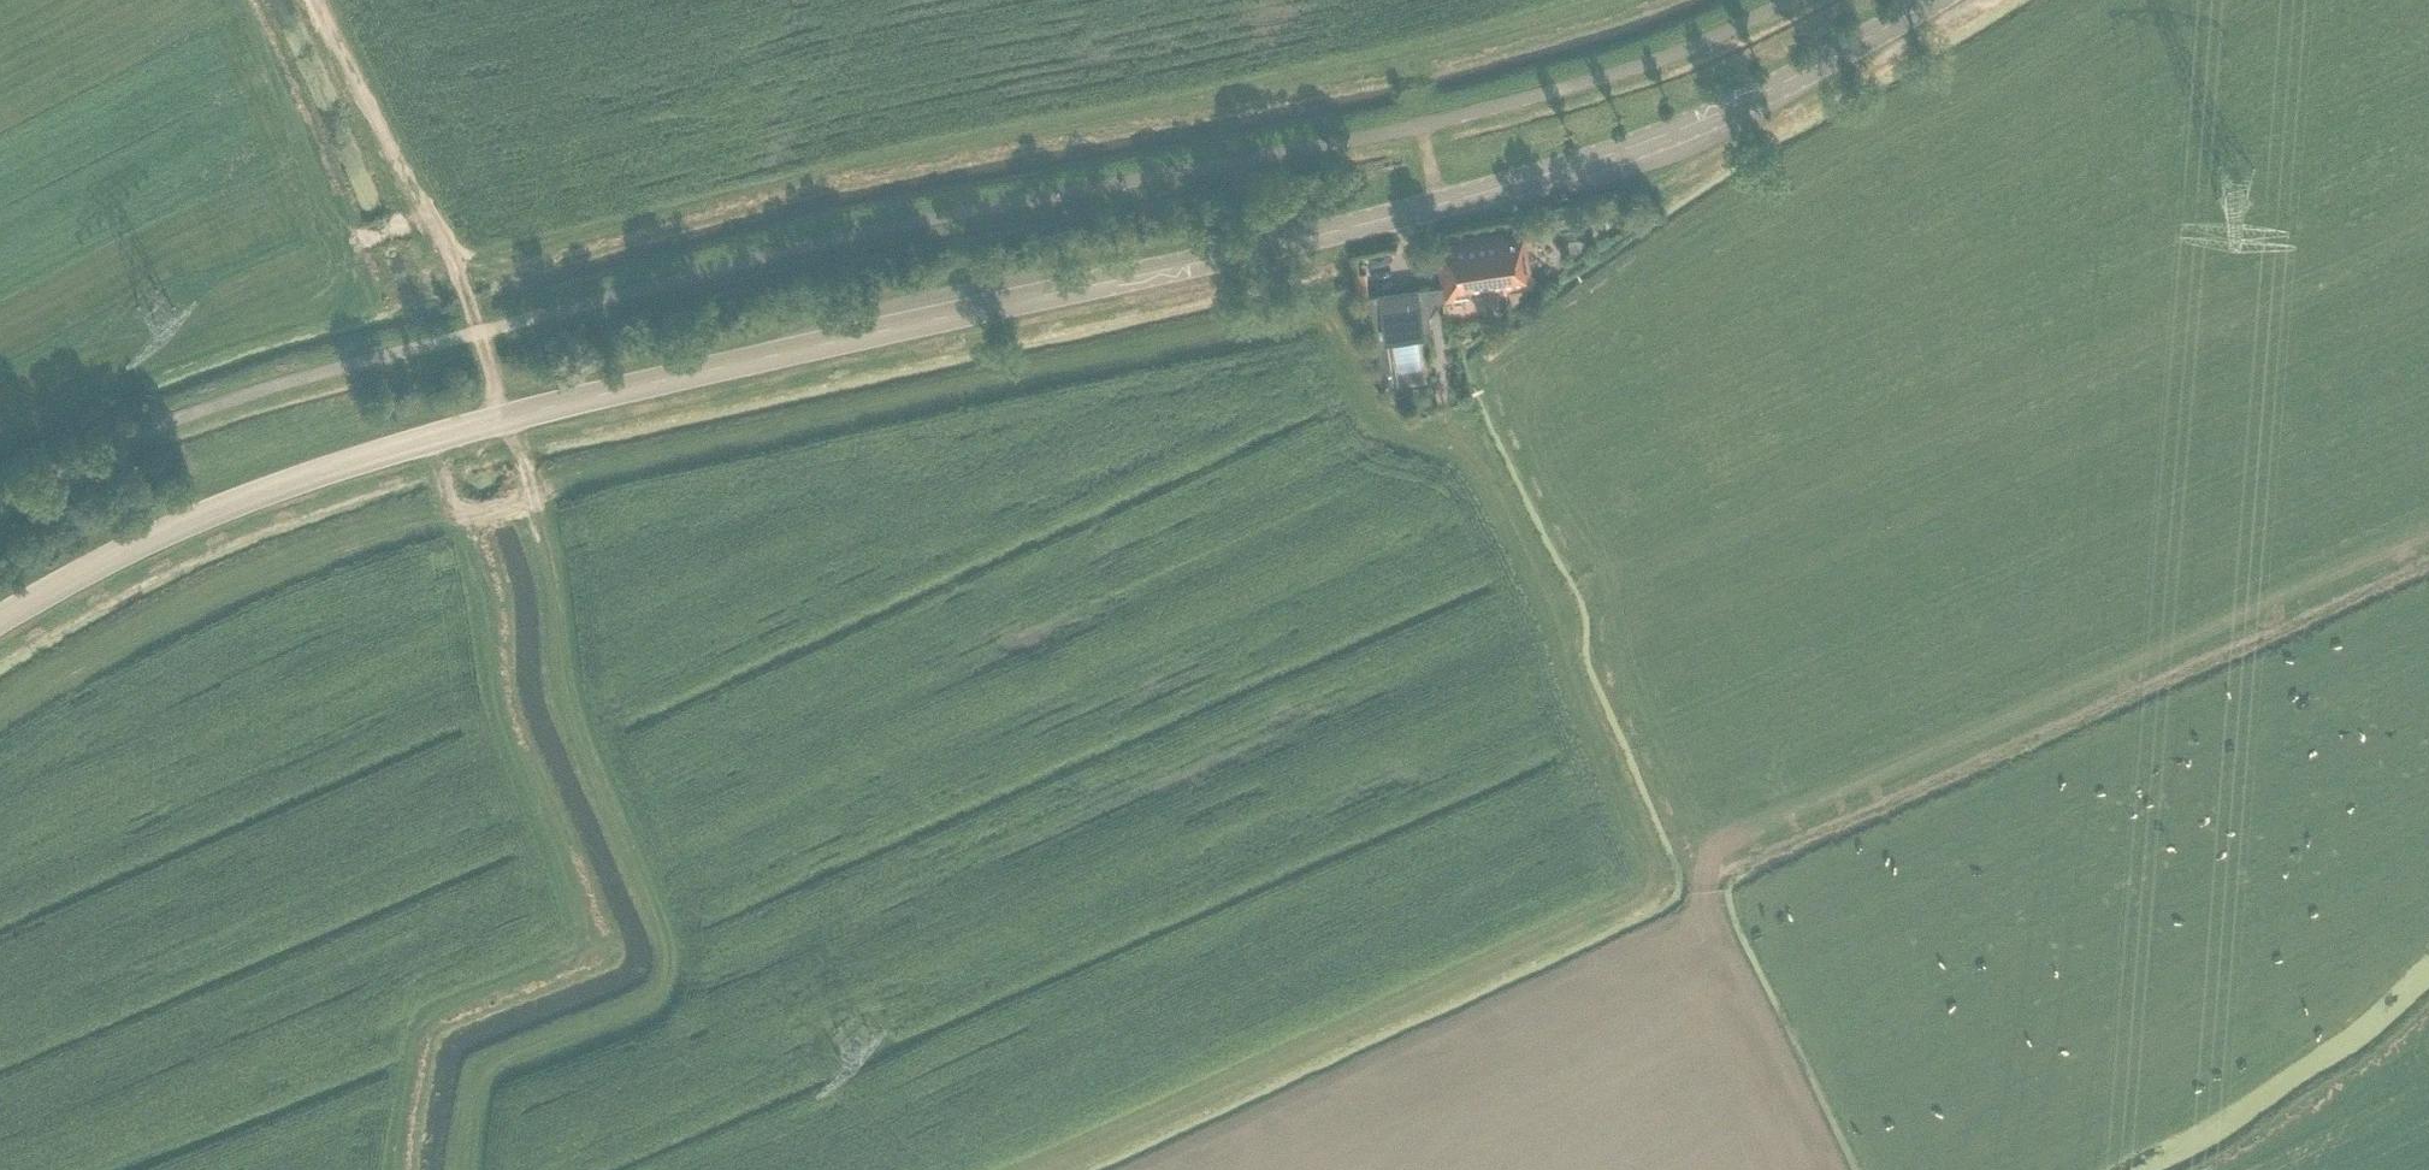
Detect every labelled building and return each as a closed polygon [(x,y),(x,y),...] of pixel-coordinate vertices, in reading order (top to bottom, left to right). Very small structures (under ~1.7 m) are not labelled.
[(1426,331),(1432,331),(1430,317),(1445,298),(1446,301),(1507,292),(1507,288),(1532,284),(1525,234),(1505,237),(1504,233),(1440,242),(1442,261),(1440,261),(1444,286),(1420,289),(1419,287),(1379,293),(1379,295),(1370,296),(1367,272),(1355,274),(1359,299),(1370,298),(1382,384),(1394,383),(1388,340),(1426,334),(1426,331)]
